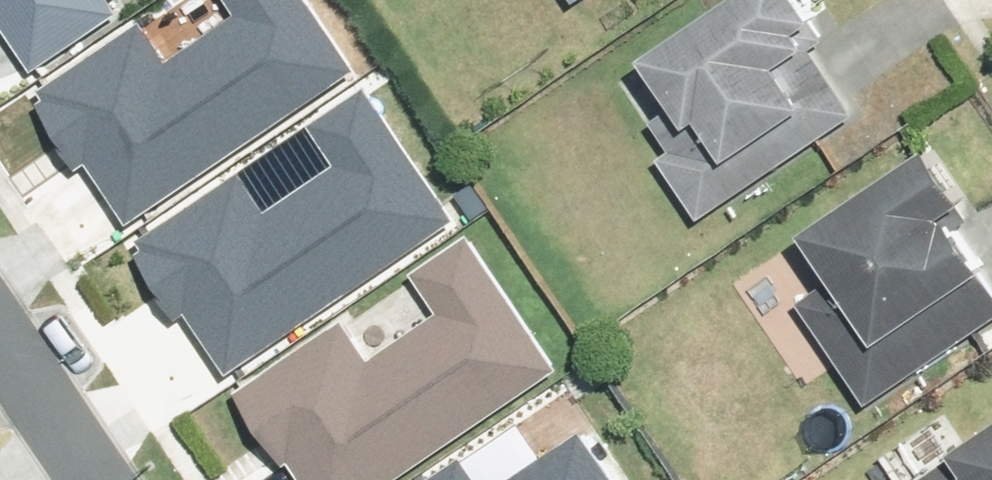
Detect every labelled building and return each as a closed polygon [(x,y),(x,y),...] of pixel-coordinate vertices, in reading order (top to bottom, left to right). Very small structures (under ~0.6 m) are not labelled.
[(55,47),(129,0),(25,0),(55,47)] [(56,82),(137,206),(374,51),(340,0),(253,0),(260,10),(203,47),(175,4),(56,82)] [(685,224),(857,106),(785,0),(706,0),(622,57),(672,130),(638,153),(685,224)] [(261,148),(142,225),(223,349),(460,195),(377,69),(316,109),(346,153),(289,190),(261,148)] [(936,235),(960,219),(912,148),(758,255),(793,304),(819,287),(840,317),(807,339),(855,408),(991,314),(936,235)] [(249,384),(312,479),(373,479),(567,353),(484,227),(423,267),(453,312),(396,349),(368,306),(249,384)] [(493,445),(440,479),(660,479),(616,412),(514,478),(493,445)] [(935,452),(942,463),(915,479),(991,479),(991,416),(935,452)]
